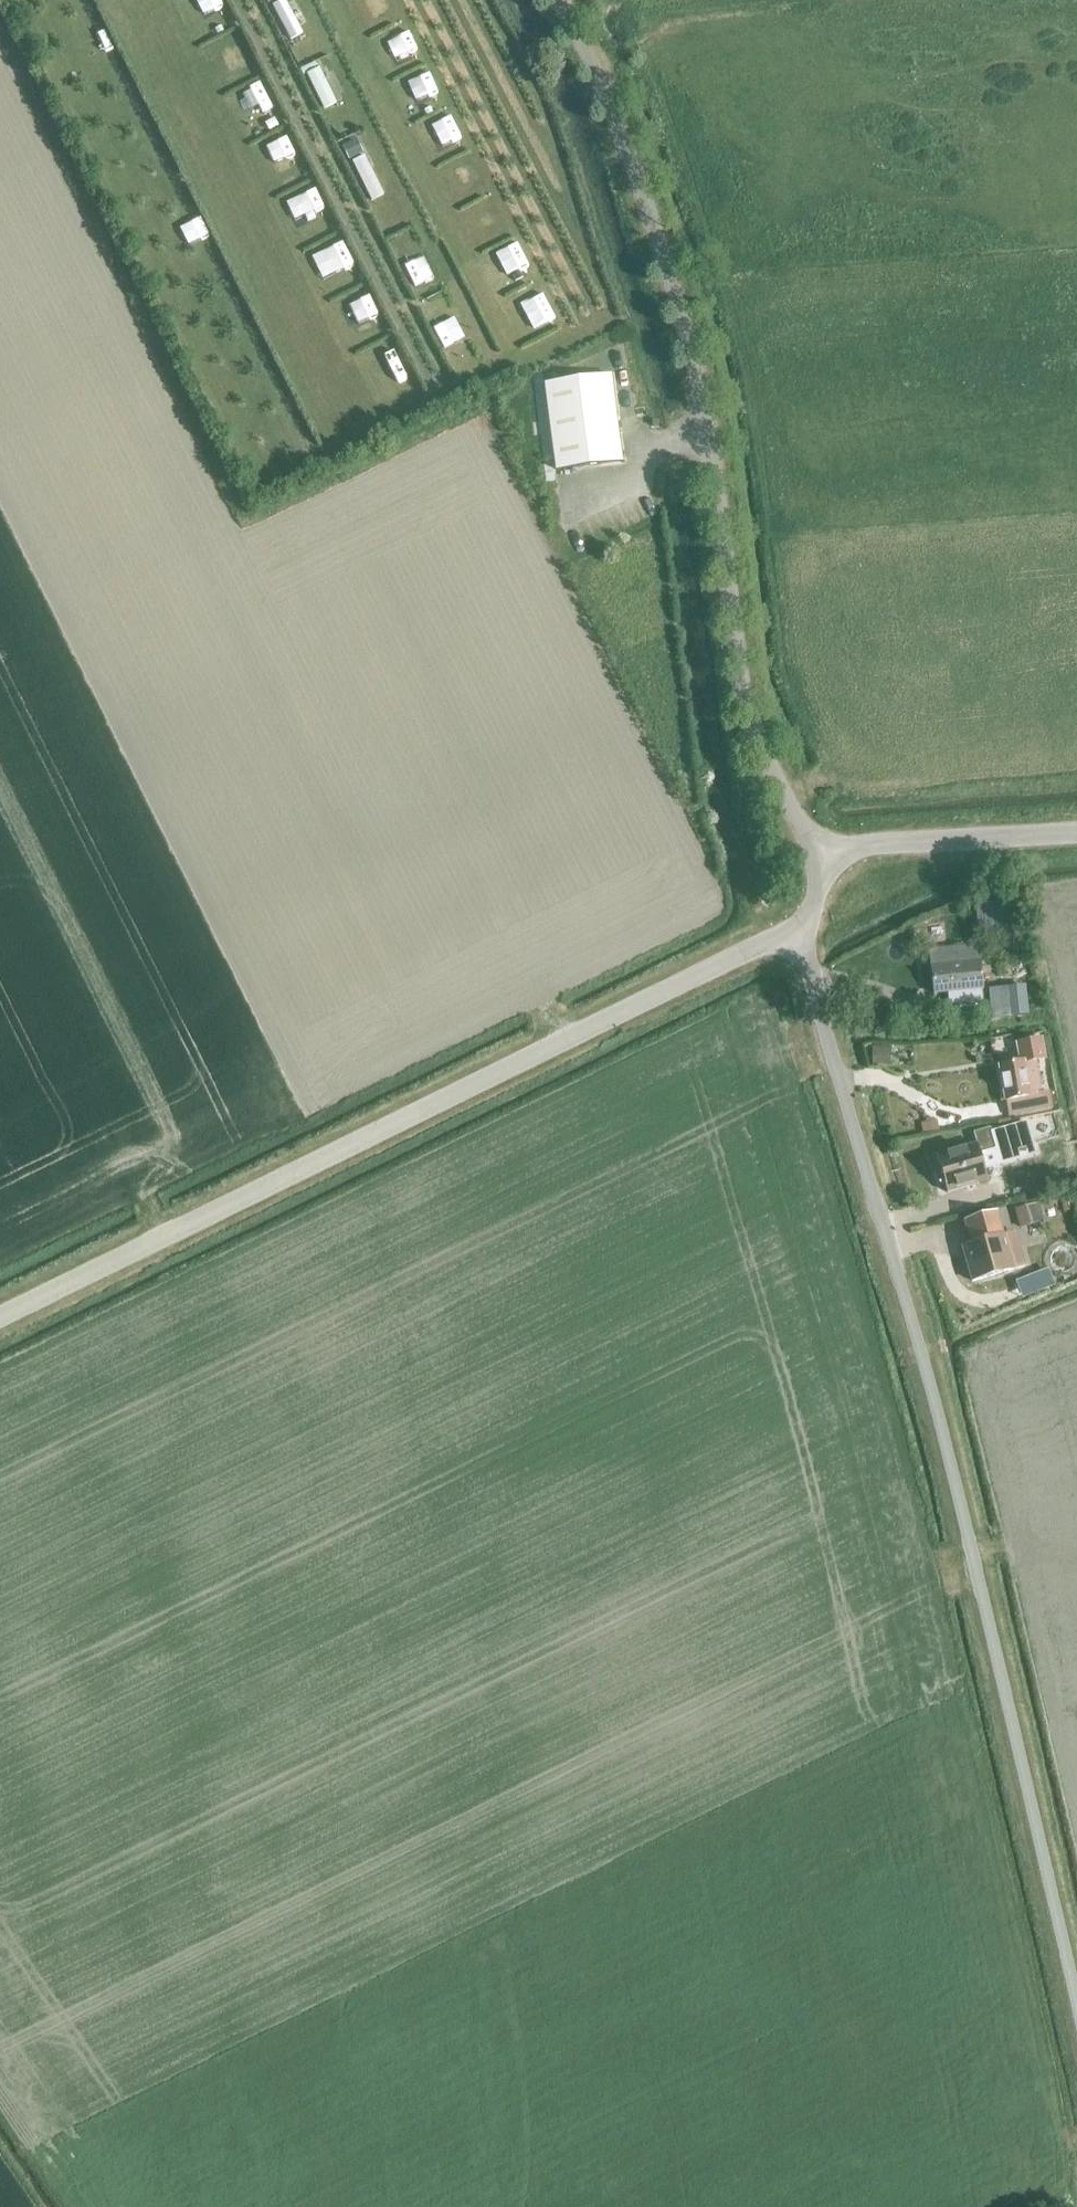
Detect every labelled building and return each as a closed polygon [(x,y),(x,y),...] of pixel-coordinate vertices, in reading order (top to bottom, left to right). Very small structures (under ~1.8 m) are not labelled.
[(545,386),(555,471),(622,462),(611,377),(545,386)] [(1019,912),(1011,912),(1010,900),(993,901),(994,914),(992,914),(993,931),(1012,929),(1012,926),(1020,926),(1019,912)] [(952,1011),(987,1006),(985,994),(979,950),(930,957),(937,1001),(951,999),(952,1011)] [(1024,1000),(1022,1000),(1021,987),(1002,988),(1003,1002),(991,1003),(992,1019),(1025,1016),(1024,1000)] [(1047,1094),(1038,1095),(1034,1063),(1044,1062),(1042,1042),(1019,1045),(1021,1063),(1000,1066),(1005,1100),(1007,1115),(1049,1110),(1047,1094)] [(936,1161),(947,1197),(988,1185),(980,1159),(997,1154),(990,1132),(973,1137),(977,1149),(936,1161)] [(1014,1210),(1019,1229),(1044,1222),(1039,1203),(1014,1210)] [(963,1251),(972,1285),(996,1279),(996,1278),(1013,1273),(998,1216),(965,1225),(971,1248),(963,1251)]
